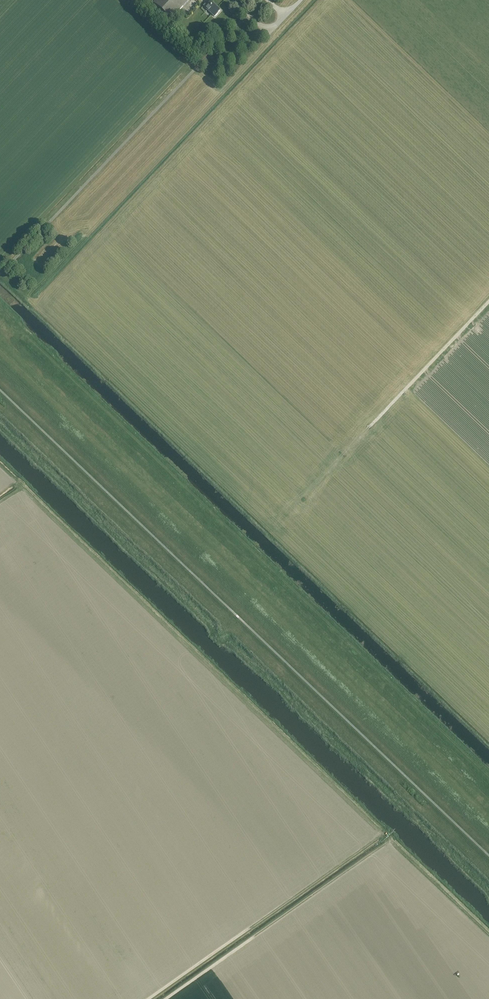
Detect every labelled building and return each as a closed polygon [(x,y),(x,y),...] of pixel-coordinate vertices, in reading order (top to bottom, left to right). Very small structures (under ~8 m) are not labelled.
[(171,19),(189,0),(157,0),(154,3),(171,19)] [(220,10),(212,2),(206,8),(214,16),(220,10)]
